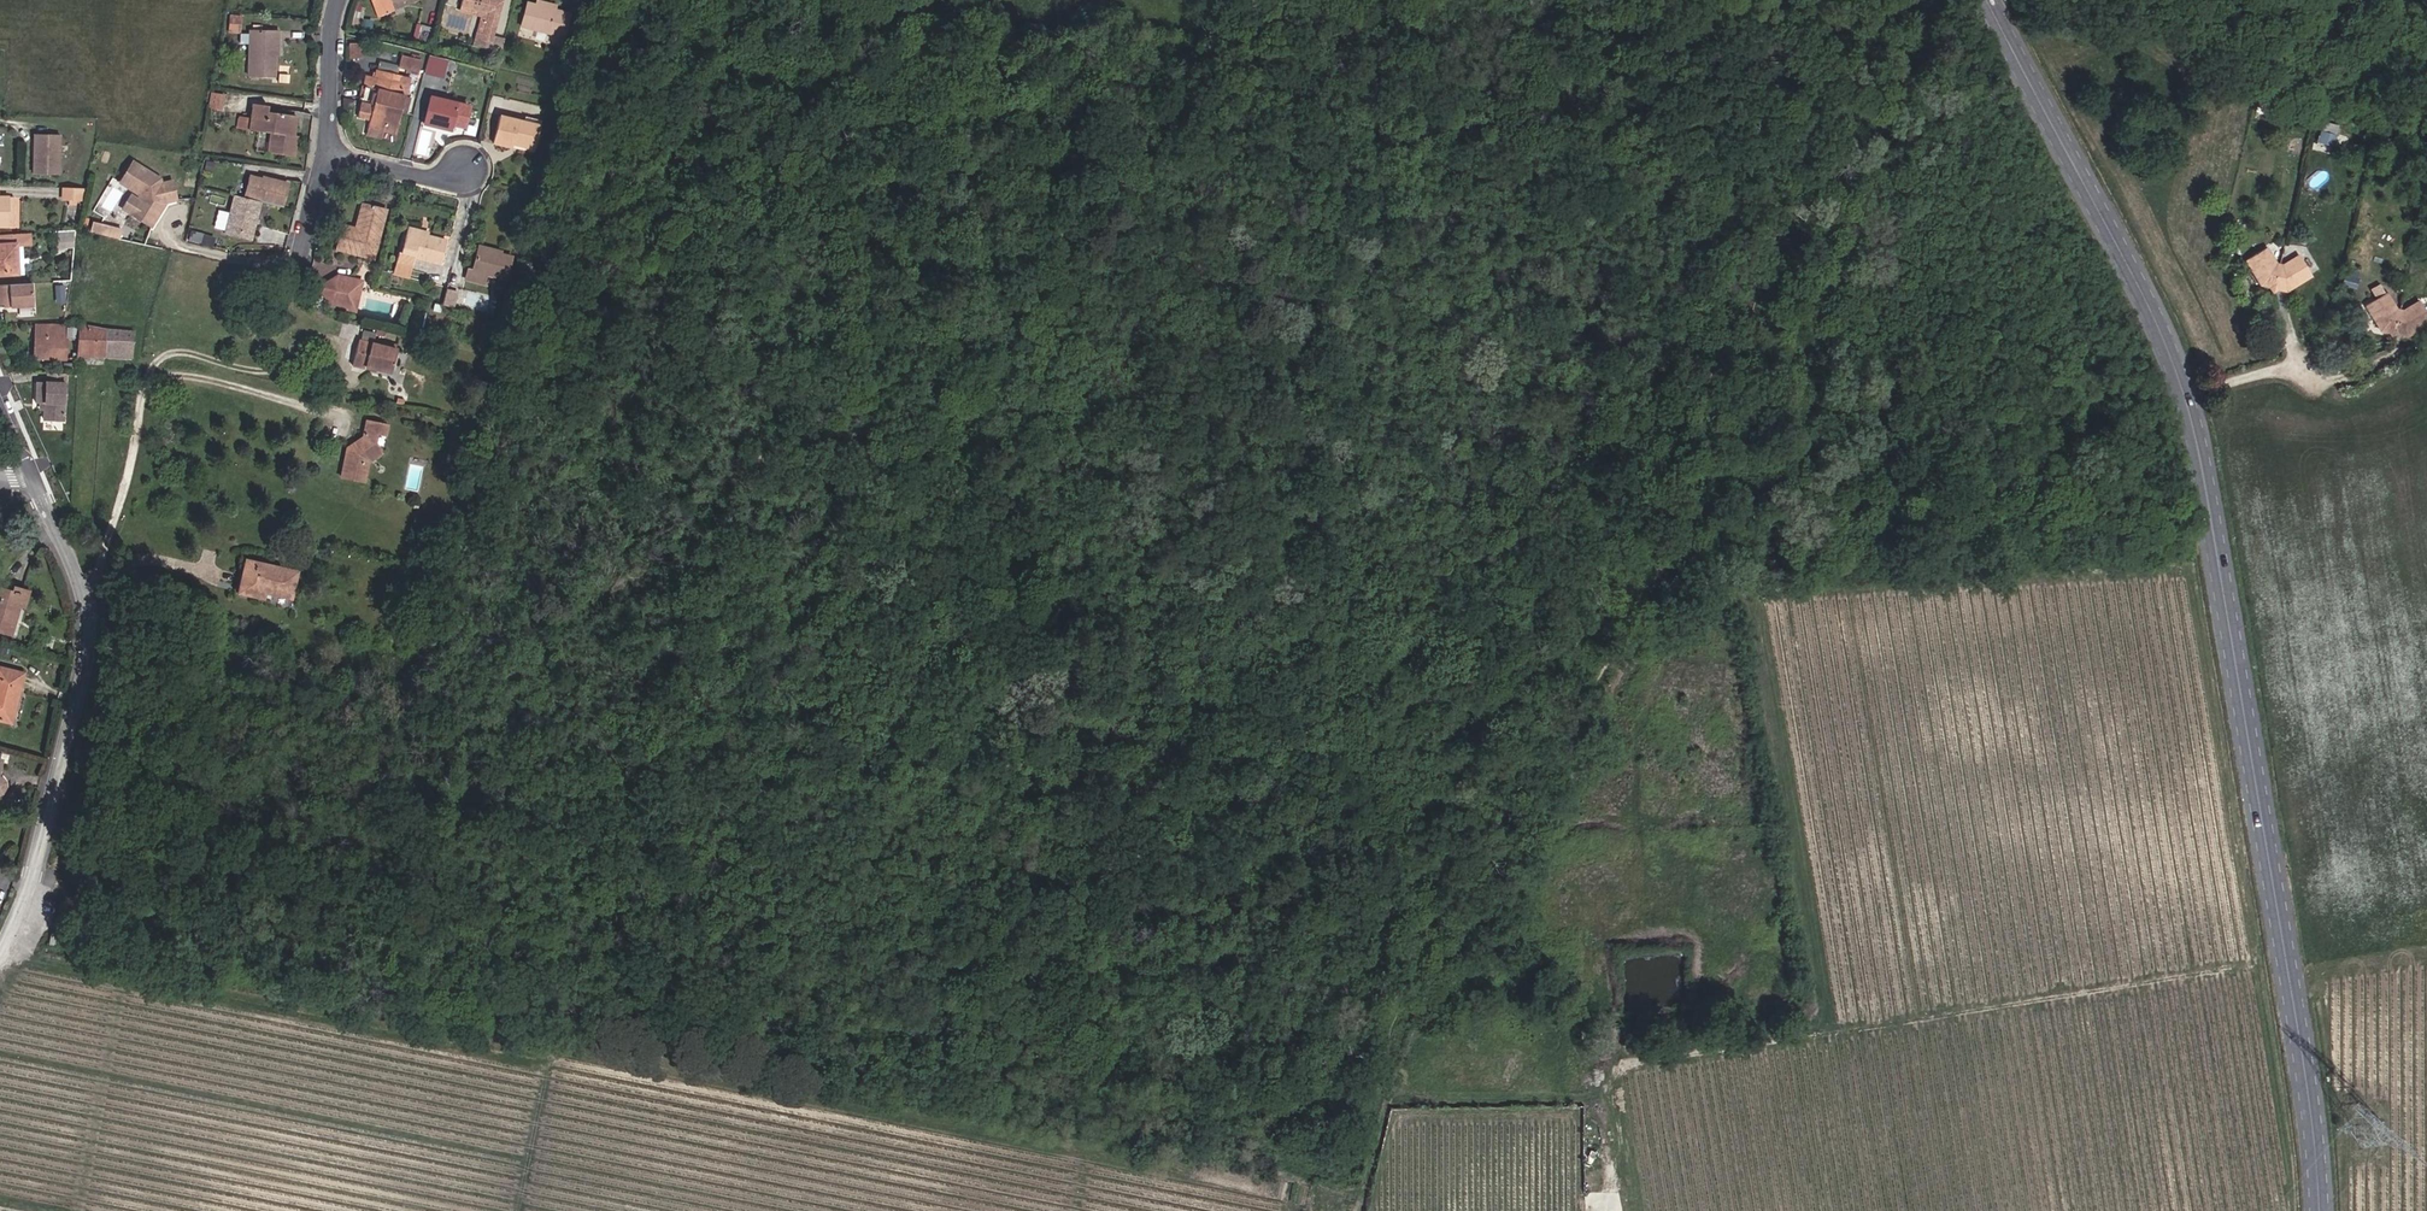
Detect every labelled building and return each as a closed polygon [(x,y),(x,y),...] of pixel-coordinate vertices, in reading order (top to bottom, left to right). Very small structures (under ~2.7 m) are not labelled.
[(392,5),(405,0),(373,0),(378,11),(380,16),(394,10),(392,5)] [(419,0),(405,0),(392,5),(394,10),(419,0)] [(462,4),(489,12),(483,33),(477,31),(476,37),(493,41),(494,36),(504,1),(500,0),(463,0),(462,4)] [(556,6),(538,1),(537,5),(555,10),(556,6)] [(564,12),(555,10),(537,5),(529,3),(522,26),(558,36),(564,12)] [(460,10),(481,15),(477,31),(483,33),(489,12),(462,4),(460,10)] [(356,11),(352,23),(360,25),(364,13),(356,11)] [(417,39),(431,43),(435,28),(420,25),(417,39)] [(279,54),(279,31),(250,30),(249,75),(276,76),(276,54),(279,54)] [(500,53),(502,44),(493,41),(476,37),(474,47),(500,53)] [(360,56),(360,41),(349,41),(349,56),(360,56)] [(412,69),(415,58),(396,53),(394,65),(412,69)] [(428,55),(425,74),(444,77),(447,58),(428,55)] [(407,87),(409,77),(376,69),(374,77),(367,75),(365,84),(366,85),(362,100),(363,101),(359,116),(370,119),(368,127),(395,134),(401,110),(405,95),(407,87)] [(407,87),(413,88),(416,79),(409,77),(407,87)] [(401,110),(407,112),(411,96),(405,95),(401,110)] [(431,96),(424,124),(452,131),(453,126),(465,129),(471,107),(459,104),(431,96)] [(351,113),(354,99),(344,98),(344,113),(351,113)] [(254,104),(251,117),(249,129),(271,132),(269,150),(294,154),(296,136),(295,136),(290,135),(292,115),(266,112),(267,106),(254,104)] [(240,115),(238,128),(249,129),(251,117),(240,115)] [(493,143),(511,147),(512,143),(514,139),(535,145),(540,125),(500,115),(493,143)] [(2319,143),(2335,145),(2338,123),(2322,121),(2319,143)] [(366,135),(393,141),(395,134),(368,127),(366,135)] [(61,174),(62,134),(36,134),(36,174),(61,174)] [(512,143),(534,149),(535,145),(514,139),(512,143)] [(164,202),(178,199),(173,181),(162,184),(159,182),(161,179),(134,163),(122,183),(141,194),(142,199),(141,201),(133,214),(154,226),(163,210),(162,207),(164,204),(164,202)] [(260,201),(281,206),(287,183),(267,178),(267,180),(249,176),(244,197),(260,201)] [(64,200),(84,200),(86,188),(64,187),(64,200)] [(223,233),(250,240),(260,201),(244,197),(233,194),(223,233)] [(132,196),(125,209),(133,214),(141,201),(132,196)] [(9,197),(0,197),(0,226),(9,226),(9,197)] [(355,228),(343,225),(342,230),(359,234),(366,206),(362,204),(355,228)] [(366,206),(359,234),(342,230),(337,249),(373,258),(385,211),(366,206)] [(100,233),(109,235),(110,226),(102,224),(100,233)] [(428,232),(409,227),(408,231),(428,236),(428,232)] [(190,239),(202,241),(204,232),(192,230),(190,239)] [(428,236),(408,231),(402,252),(401,254),(414,257),(440,264),(446,241),(428,236)] [(16,272),(14,246),(22,245),(21,233),(0,234),(0,273),(16,272)] [(16,272),(24,271),(22,245),(14,246),(16,272)] [(506,279),(511,256),(478,248),(473,270),(468,269),(466,279),(484,283),(487,274),(506,279)] [(2286,291),(2311,275),(2298,256),(2282,266),(2275,264),(2265,248),(2245,260),(2260,284),(2267,286),(2278,289),(2286,291)] [(155,254),(141,250),(139,256),(153,259),(155,254)] [(398,261),(412,264),(414,257),(401,254),(402,252),(400,252),(398,261)] [(148,275),(153,259),(139,256),(134,271),(148,275)] [(319,286),(331,305),(343,308),(349,282),(333,278),(319,286)] [(34,305),(32,282),(0,284),(0,304),(5,304),(5,307),(11,306),(11,303),(17,303),(17,306),(34,305)] [(343,308),(355,310),(361,285),(349,282),(343,308)] [(452,306),(456,290),(446,287),(442,303),(452,306)] [(457,303),(465,304),(467,290),(458,290),(457,303)] [(2418,301),(2402,312),(2395,310),(2385,293),(2365,306),(2380,330),(2387,332),(2398,334),(2406,336),(2426,323),(2426,316),(2418,301)] [(75,299),(73,314),(85,314),(86,300),(75,299)] [(80,316),(80,319),(80,324),(99,328),(101,321),(80,316)] [(99,328),(80,324),(79,353),(79,355),(106,356),(107,330),(99,328)] [(34,358),(66,359),(67,326),(35,325),(35,330),(36,330),(34,358)] [(131,357),(133,332),(107,330),(106,356),(131,357)] [(390,370),(395,351),(358,342),(352,362),(351,366),(364,369),(365,367),(389,374),(390,370)] [(66,371),(48,371),(47,379),(66,380),(66,371)] [(45,417),(64,417),(66,380),(47,379),(37,379),(36,400),(45,401),(45,417)] [(162,398),(159,406),(172,409),(174,401),(162,398)] [(356,443),(351,446),(349,445),(346,447),(340,476),(364,481),(368,462),(369,459),(373,455),(377,455),(382,452),(374,442),(371,442),(372,437),(376,433),(385,435),(387,423),(366,419),(362,436),(356,440),(356,443)] [(297,572),(246,561),(238,593),(263,598),(265,592),(291,598),(297,572)] [(28,591),(14,587),(12,593),(22,595),(19,606),(24,607),(28,591)] [(22,595),(12,593),(0,589),(0,630),(11,633),(19,606),(22,595)] [(24,674),(0,668),(0,719),(11,722),(24,674)]
